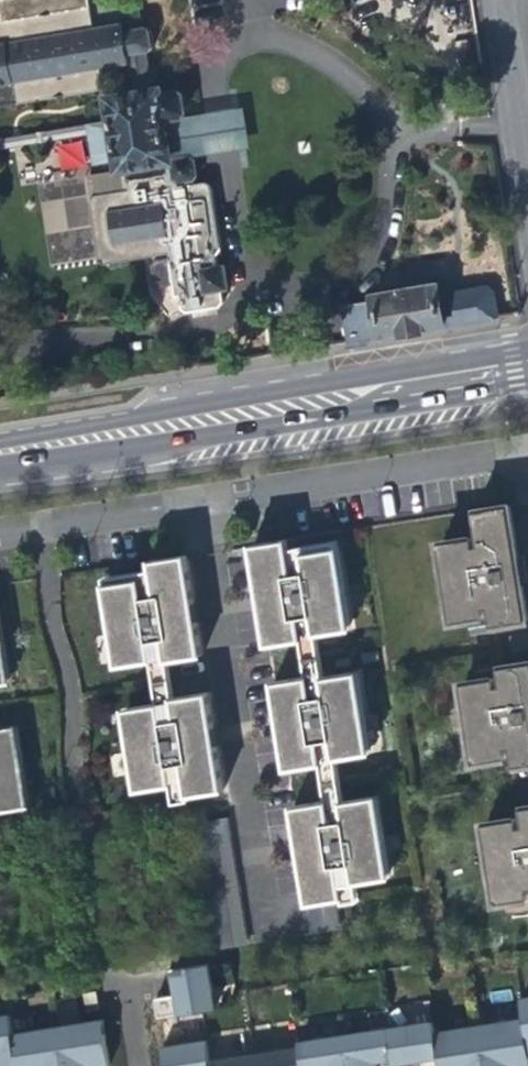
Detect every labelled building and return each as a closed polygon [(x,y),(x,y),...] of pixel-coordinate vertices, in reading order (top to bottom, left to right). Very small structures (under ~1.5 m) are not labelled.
[(107,85),(105,67),(129,63),(134,94),(109,97),(113,121),(108,122),(96,124),(98,140),(103,170),(112,169),(127,167),(129,189),(96,195),(90,201),(99,259),(107,264),(168,254),(176,297),(180,297),(182,310),(187,313),(220,307),(224,301),(222,289),(228,288),(224,266),(218,267),(217,255),(218,254),(222,249),(212,185),(206,182),(189,185),(183,180),(193,179),(197,173),(195,161),(190,157),(169,161),(162,119),(177,117),(180,116),(186,112),(184,95),(176,91),(160,93),(159,90),(154,91),(153,84),(151,70),(149,60),(148,52),(152,46),(150,31),(144,28),(139,0),(127,0),(120,1),(123,20),(98,24),(94,0),(0,0),(0,104),(107,85)] [(158,69),(151,70),(153,84),(160,83),(158,69)] [(96,124),(0,139),(0,155),(98,140),(96,124)] [(40,187),(48,263),(93,258),(84,182),(40,187)] [(371,296),(372,303),(379,340),(418,333),(494,321),(489,296),(485,292),(443,299),(440,284),(434,285),(433,280),(416,283),(416,288),(371,296)] [(348,344),(379,340),(372,303),(343,308),(348,344)] [(473,538),(439,544),(452,623),(486,617),(484,608),(489,607),(492,626),(527,620),(522,592),(521,585),(525,584),(523,571),(521,557),(517,558),(516,554),(508,506),(474,512),(480,546),(474,547),(473,538)] [(303,553),(338,547),(337,541),(289,549),(294,575),(306,573),(303,553)] [(294,575),(289,549),(289,544),(253,550),(254,554),(255,560),(256,567),(260,594),(256,595),(257,604),(259,613),(263,612),(268,647),(304,641),(301,618),(313,616),(317,636),(338,633),(345,632),(351,631),(346,598),(343,576),(338,547),(303,553),(306,573),(294,575)] [(111,584),(108,584),(108,587),(109,589),(121,667),(155,662),(152,642),(164,640),(168,663),(204,657),(199,622),(203,621),(201,614),(200,604),(196,604),(189,560),(156,565),(153,566),(153,570),(157,597),(145,599),(142,579),(124,581),(111,584)] [(157,597),(153,570),(113,576),(111,576),(107,577),(108,584),(111,584),(124,581),(142,579),(145,599),(157,597)] [(313,616),(301,618),(304,641),(310,678),(314,702),(322,701),(327,700),(326,694),(325,689),(323,679),(317,636),(313,616)] [(10,685),(0,623),(0,686),(10,685)] [(510,636),(513,651),(527,649),(527,633),(510,636)] [(177,723),(174,699),(168,663),(164,640),(152,642),(155,662),(161,705),(165,726),(177,723)] [(463,683),(467,710),(474,709),(478,734),(471,735),(475,762),(508,756),(507,747),(512,746),(515,765),(527,763),(527,662),(499,667),(502,686),(497,686),(496,678),(463,683)] [(310,678),(274,683),(280,719),(276,720),(277,731),(278,738),(283,737),(288,772),(324,767),(320,742),(333,741),(336,761),(371,755),(358,674),(327,678),(326,679),(325,679),(323,679),(325,689),(326,694),(327,700),(322,701),(314,702),(310,678)] [(216,729),(210,693),(174,699),(177,723),(165,726),(161,705),(128,710),(141,791),(174,786),(171,766),(184,764),(189,797),(189,798),(195,797),(198,797),(205,795),(215,794),(226,792),(219,747),(222,747),(219,732),(219,729),(216,729)] [(474,709),(467,710),(471,735),(478,734),(474,709)] [(29,809),(16,727),(0,730),(0,813),(29,809)] [(324,767),(330,803),(333,827),(346,825),(343,804),(336,761),(333,741),(320,742),(324,767)] [(184,764),(171,766),(174,786),(176,795),(176,799),(177,805),(190,803),(189,798),(189,797),(184,764)] [(384,838),(378,798),(343,804),(346,825),(333,827),(330,803),(297,808),(294,809),(295,814),(295,818),(297,829),(299,844),(295,844),(297,853),(298,861),(302,861),(309,907),(337,903),(345,901),(345,900),(345,899),(344,896),(340,868),(353,866),(356,886),(391,880),(386,852),(384,838)] [(522,806),(525,825),(519,825),(518,817),(485,822),(489,849),(497,848),(501,873),(493,874),(498,901),(527,896),(527,805),(522,806)] [(223,952),(249,948),(228,819),(202,824),(223,952)] [(497,848),(489,849),(493,874),(501,873),(497,848)] [(356,886),(353,866),(340,868),(344,896),(345,899),(345,900),(345,901),(346,906),(359,904),(358,897),(356,886)] [(337,903),(309,907),(314,937),(341,932),(337,903)] [(218,1010),(210,965),(169,972),(171,983),(173,996),(157,999),(160,1019),(218,1010)] [(94,991),(82,993),(86,1013),(97,1010),(94,991)] [(165,1048),(167,1065),(379,1065),(378,1062),(396,1059),(397,1065),(527,1065),(527,999),(523,1000),(526,1020),(437,1034),(436,1023),(301,1043),(302,1048),(213,1062),(210,1041),(165,1048)] [(92,1063),(108,1060),(102,1020),(80,1023),(13,1034),(10,1014),(0,1016),(0,1065),(92,1065),(92,1063)]
